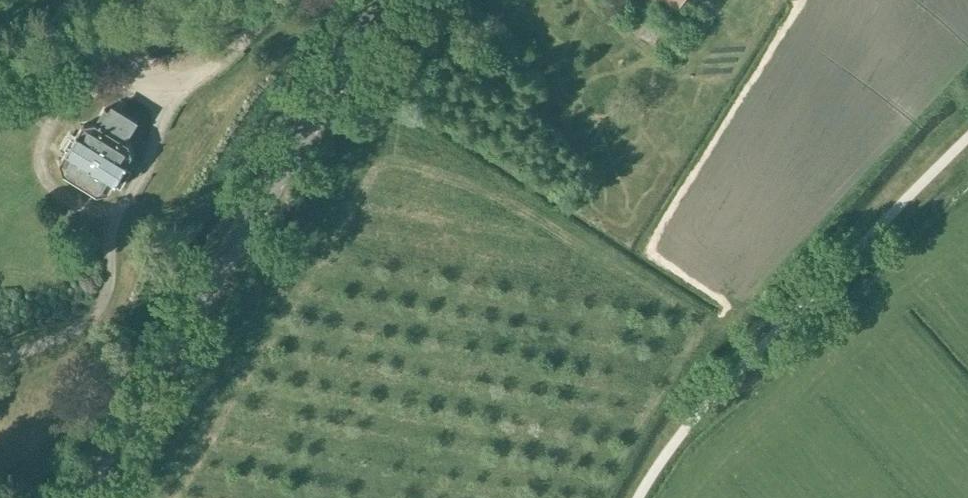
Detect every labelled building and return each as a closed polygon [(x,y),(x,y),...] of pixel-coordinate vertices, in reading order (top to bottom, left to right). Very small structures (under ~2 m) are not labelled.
[(137,122),(111,105),(99,124),(98,123),(85,126),(63,161),(65,174),(97,194),(109,192),(132,156),(129,144),(125,141),(137,122)]
